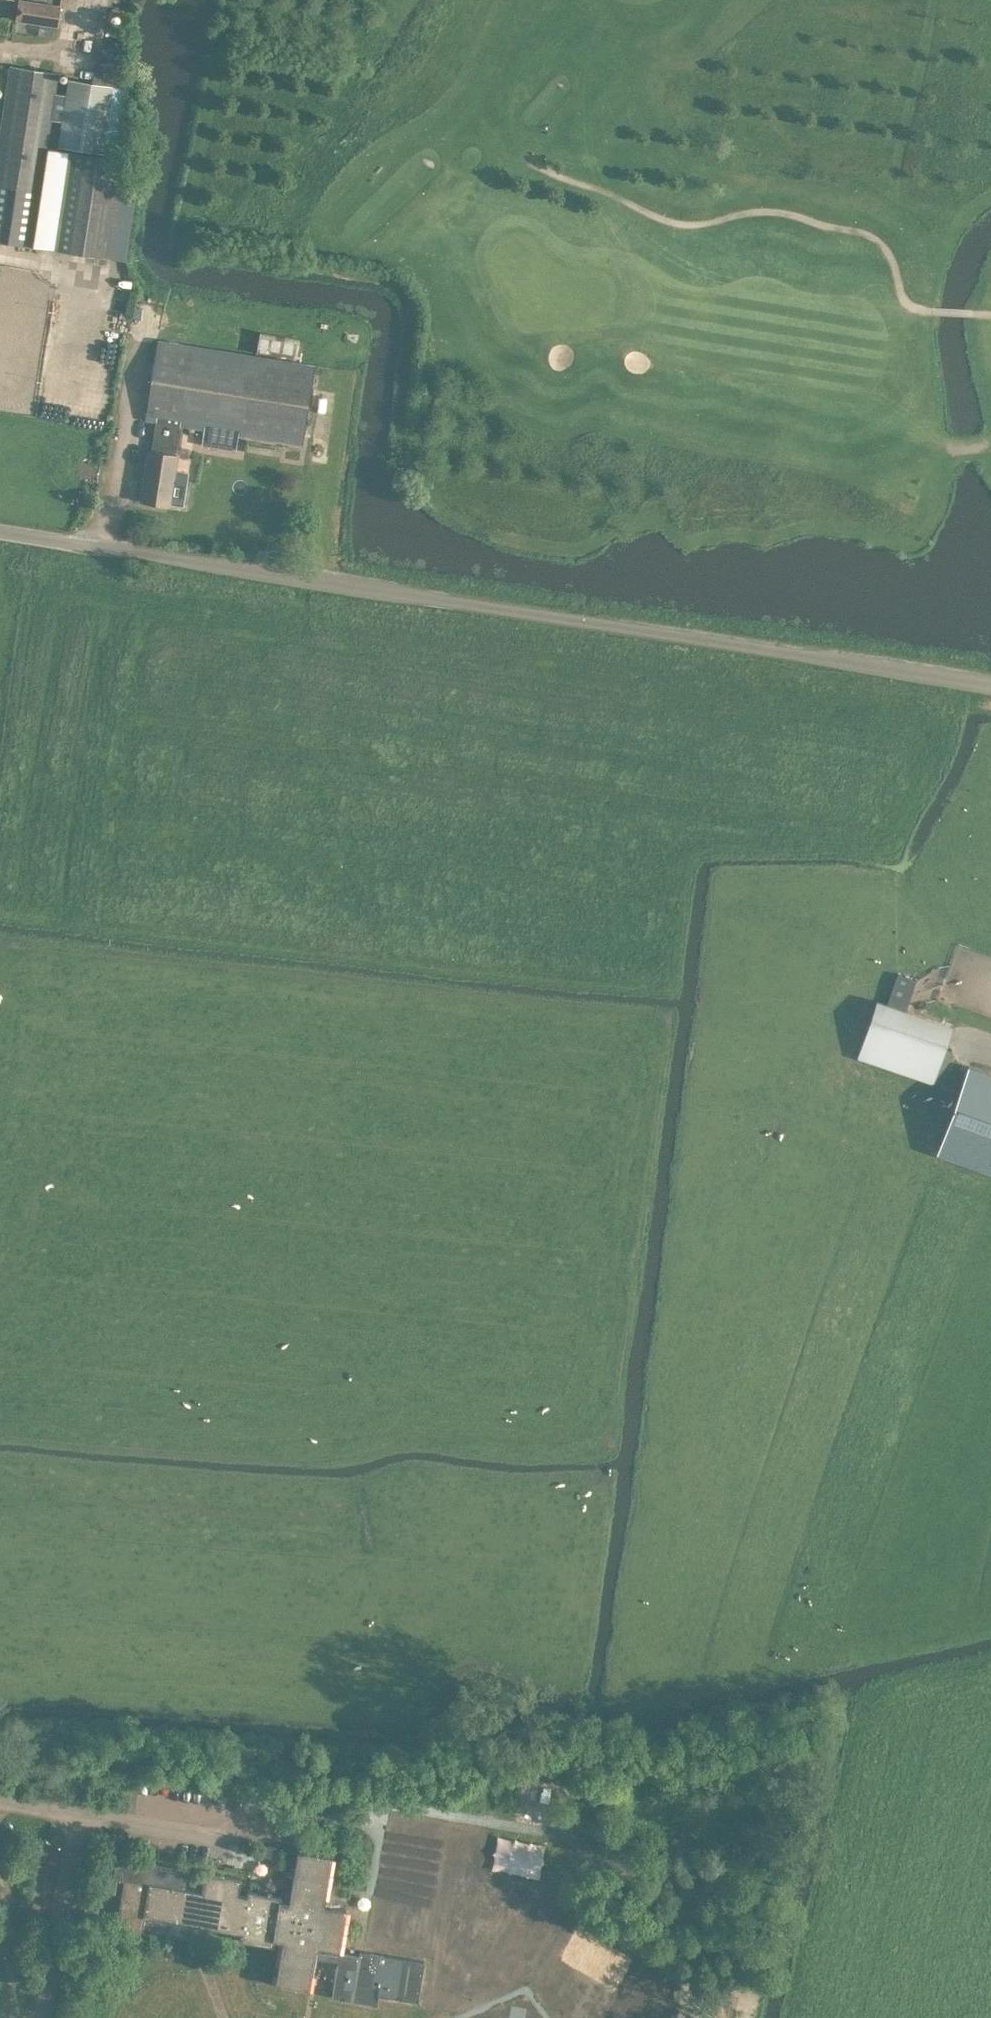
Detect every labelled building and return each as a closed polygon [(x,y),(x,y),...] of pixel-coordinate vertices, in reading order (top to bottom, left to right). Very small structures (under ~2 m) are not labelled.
[(39,1),(31,0),(19,0),(16,18),(36,21),(59,24),(61,4),(39,1)] [(31,244),(45,155),(46,145),(58,72),(10,64),(0,128),(0,239),(31,244)] [(45,155),(31,244),(53,247),(53,246),(65,167),(68,148),(46,145),(45,155)] [(122,176),(82,170),(65,167),(53,246),(70,249),(110,255),(122,176)] [(158,337),(144,417),(156,419),(178,423),(204,427),(237,432),(256,435),(293,441),(301,442),(314,363),(158,337)] [(147,448),(139,499),(169,504),(177,453),(173,452),(178,423),(156,419),(151,448),(147,448)] [(287,504),(299,502),(296,486),(285,488),(287,504)] [(863,1033),(856,1055),(931,1082),(939,1060),(951,1025),(904,1008),(885,1002),(875,998),(863,1033)] [(990,1167),(990,1074),(966,1065),(937,1148),(990,1167)] [(114,1932),(140,1937),(143,1914),(239,1930),(238,1938),(272,1944),(273,1938),(281,1939),(274,1983),(308,1989),(314,1955),(336,1959),(330,1996),(375,2003),(377,1993),(416,2000),(423,1960),(358,1949),(357,1954),(338,1951),(345,1907),(323,1903),(331,1854),(297,1848),(288,1900),(279,1899),(280,1894),(247,1888),(246,1894),(237,1893),(240,1876),(204,1870),(200,1890),(184,1887),(187,1867),(115,1855),(112,1876),(123,1878),(114,1932)]
